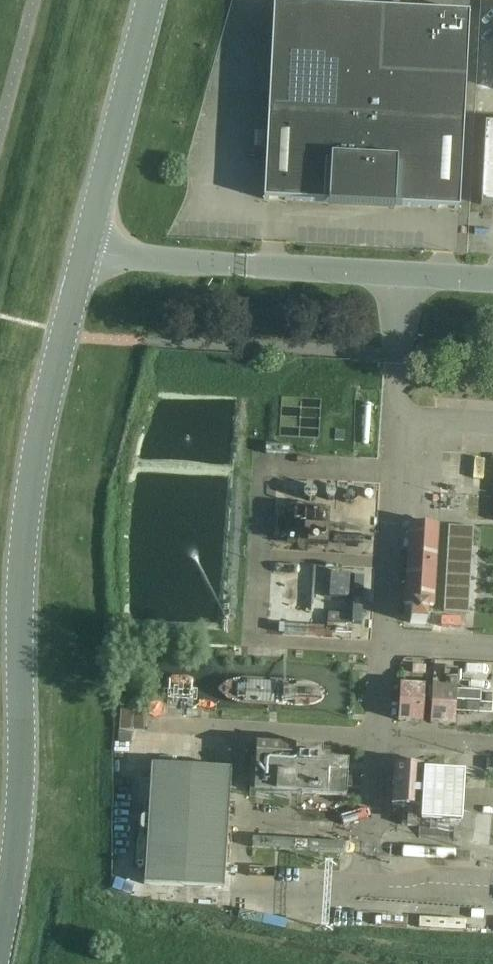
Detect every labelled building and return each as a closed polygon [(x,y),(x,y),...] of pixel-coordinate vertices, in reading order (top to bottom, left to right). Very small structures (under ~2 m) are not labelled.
[(268,112),(263,200),(328,203),(328,206),(394,210),(394,206),(459,210),(464,122),(469,14),(273,4),(268,112)] [(485,124),(480,205),(492,206),(492,124),(485,124)] [(303,494),(303,495),(303,497),(304,498),(305,499),(306,500),(307,501),(309,501),(311,501),(312,501),(313,500),(314,499),(315,498),(316,497),(316,496),(316,495),(316,494),(315,492),(314,490),(313,490),(312,489),(310,488),(308,489),(307,489),(305,490),(304,491),(304,492),(303,494)] [(325,495),(325,496),(325,497),(325,498),(326,499),(327,500),(328,501),(329,501),(330,501),(332,501),(333,500),(334,499),(334,498),(335,498),(335,496),(335,495),(334,494),(334,493),(333,492),(332,492),(330,491),(328,492),(327,492),(326,493),(325,494),(325,495)] [(345,496),(345,497),(345,498),(345,500),(345,501),(346,502),(347,502),(348,503),(349,504),(350,504),(351,504),(353,504),(355,503),(356,502),(357,501),(357,500),(358,499),(358,498),(358,497),(357,496),(357,494),(356,493),(355,493),(354,492),(352,491),(350,491),(349,492),(348,492),(347,493),(346,494),(346,495),(345,496)] [(439,527),(410,525),(405,606),(411,607),(410,625),(426,626),(427,608),(434,608),(439,527)] [(474,528),(450,527),(449,551),(472,552),(474,528)] [(329,614),(328,624),(352,625),(362,626),(365,577),(331,575),(330,590),(354,591),(353,616),(329,614)] [(425,666),(412,665),(412,673),(425,673),(425,666)] [(458,668),(444,667),(444,675),(457,676),(458,668)] [(424,688),(400,686),(398,722),(422,723),(424,688)] [(432,688),(430,724),(454,725),(455,712),(467,713),(467,703),(480,704),(481,694),(456,693),(456,690),(432,688)] [(143,732),(145,708),(121,707),(119,731),(143,732)] [(322,749),(256,745),(253,793),(345,799),(348,763),(328,762),(329,758),(321,757),(322,749)] [(231,770),(151,765),(144,885),(224,889),(231,770)] [(393,807),(405,807),(422,808),(424,768),(395,766),(393,807)]
